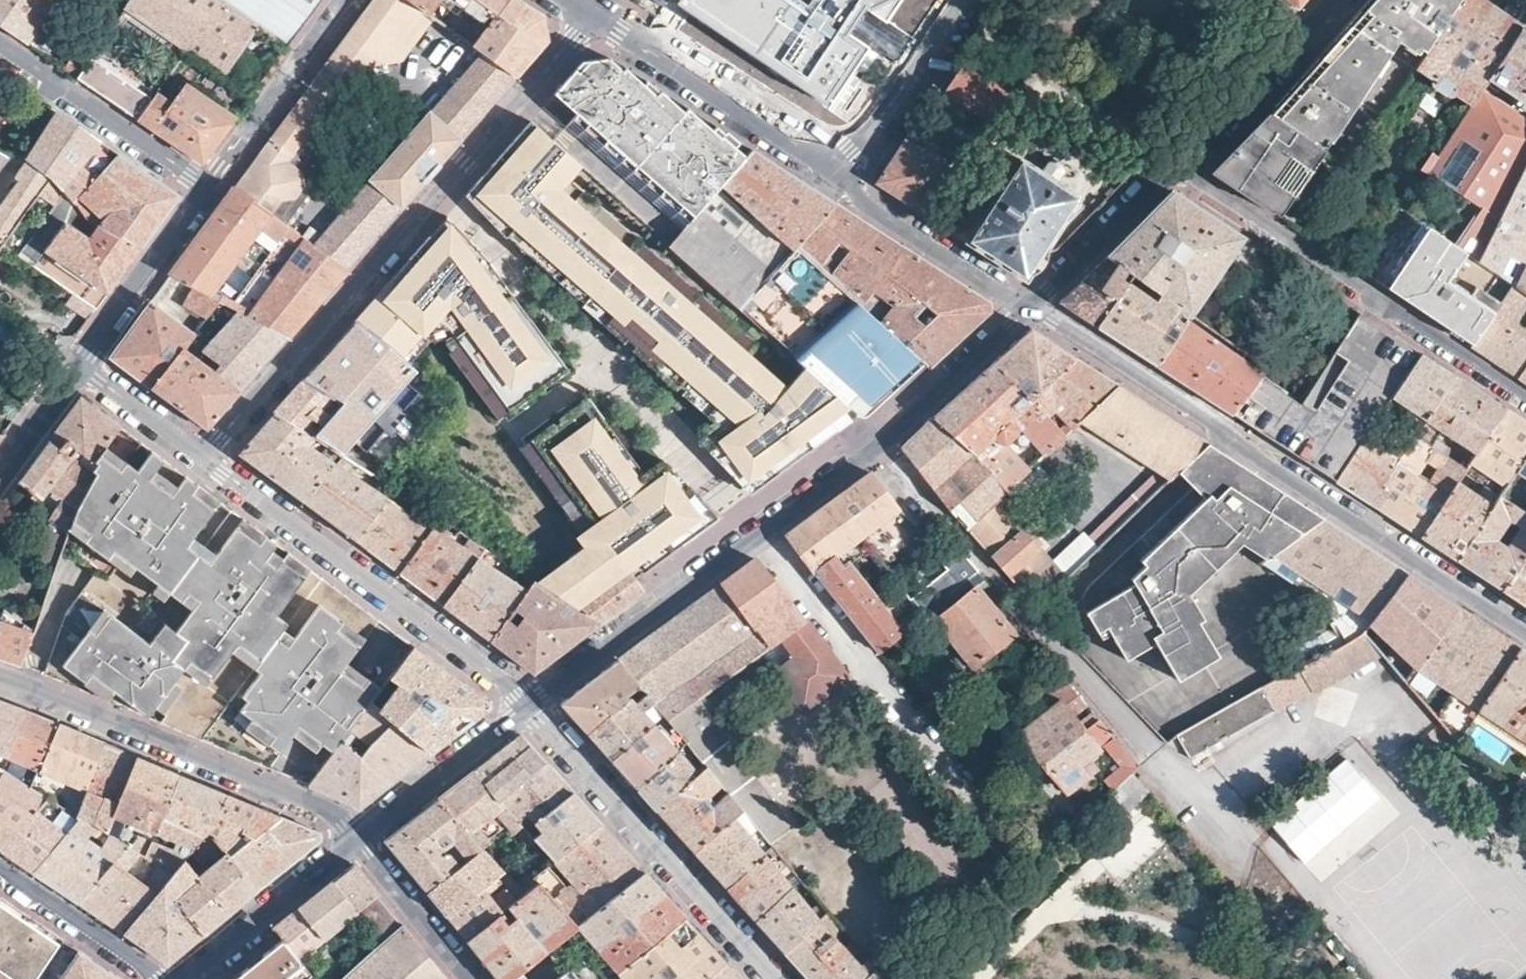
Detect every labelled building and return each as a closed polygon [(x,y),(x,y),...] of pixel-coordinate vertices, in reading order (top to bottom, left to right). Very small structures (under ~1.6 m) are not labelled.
[(55,3),(51,0),(0,0),(0,27),(4,30),(26,44),(37,27),(47,33),(54,22),(45,16),(55,3)] [(171,41),(198,0),(127,0),(123,5),(122,8),(147,25),(171,41)] [(219,0),(198,0),(171,41),(185,51),(251,97),(268,73),(288,47),(219,0)] [(288,47),(309,19),(323,0),(219,0),(288,47)] [(324,67),(341,79),(354,62),(401,0),(373,0),(324,67)] [(405,0),(401,0),(354,62),(368,73),(403,64),(435,22),(429,17),(405,0)] [(429,17),(436,7),(442,0),(405,0),(429,17)] [(481,55),(514,79),(546,41),(545,16),(518,0),(442,0),(436,7),(478,38),(470,47),(481,55)] [(802,0),(675,0),(705,21),(765,62),(828,106),(869,46),(848,33),(863,12),(884,25),(900,1),(901,0),(806,0),(804,2),(802,0)] [(1262,11),(1278,22),(1282,25),(1303,0),(1261,0),(1262,11)] [(1360,13),(1300,80),(1268,115),(1322,152),(1349,171),(1457,0),(1372,0),(1360,13)] [(1415,67),(1434,80),(1430,85),(1448,98),(1452,93),(1469,105),(1482,85),(1519,26),(1488,6),(1479,0),(1458,0),(1415,67)] [(1488,76),(1515,95),(1509,104),(1525,115),(1525,31),(1519,27),(1488,76)] [(85,64),(76,78),(100,94),(114,105),(116,106),(136,119),(154,94),(135,80),(134,77),(119,66),(111,61),(108,61),(93,51),(85,64)] [(514,79),(481,55),(314,246),(346,270),(430,174),(514,79)] [(63,69),(76,78),(85,64),(72,56),(63,69)] [(574,112),(550,139),(573,160),(581,167),(667,245),(684,227),(716,191),(720,186),(747,157),(725,136),(721,139),(689,110),(682,113),(661,92),(655,97),(629,72),(624,69),(619,71),(613,65),(607,59),(606,59),(605,59),(604,59),(603,59),(586,62),(577,72),(574,69),(553,93),(574,112)] [(938,91),(987,123),(1007,93),(959,59),(958,60),(961,66),(953,78),(945,90),(938,90),(938,91)] [(169,105),(154,94),(136,119),(172,144),(201,164),(218,141),(234,119),(183,84),(169,105)] [(1455,245),(1482,265),(1525,168),(1525,115),(1509,104),(1482,85),(1470,105),(1438,157),(1433,155),(1422,173),(1429,179),(1431,178),(1459,198),(1474,208),(1455,245)] [(307,89),(235,187),(275,216),(283,203),(295,203),(306,189),(304,176),(290,165),(330,108),(307,89)] [(6,156),(17,154),(33,130),(0,110),(0,153),(6,156)] [(64,190),(76,199),(116,154),(95,140),(58,115),(27,160),(64,190)] [(1143,125),(1156,133),(1162,124),(1150,115),(1143,125)] [(1322,152),(1268,115),(1250,135),(1250,136),(1255,141),(1248,149),(1246,147),(1239,153),(1236,150),(1228,159),(1229,184),(1236,188),(1243,187),(1245,184),(1253,190),(1252,192),(1253,199),(1279,217),(1322,152)] [(747,354),(593,218),(587,225),(580,219),(586,212),(561,190),(553,183),(573,160),(550,139),(529,120),(490,165),(498,171),(489,181),(481,175),(471,186),(479,193),(471,202),(504,239),(505,238),(519,253),(520,252),(528,244),(582,293),(578,298),(584,303),(588,298),(630,335),(636,329),(644,336),(639,342),(682,381),(676,387),(682,392),(688,386),(705,401),(717,418),(710,423),(693,436),(747,493),(855,413),(803,367),(785,387),(760,365),(755,370),(743,359),(747,354)] [(900,200),(919,212),(960,149),(918,120),(897,151),(875,183),(900,200)] [(1245,140),(1236,150),(1239,153),(1246,147),(1248,149),(1255,141),(1250,136),(1250,135),(1245,140)] [(738,308),(793,249),(835,203),(791,175),(752,150),(747,157),(720,186),(755,217),(751,221),(716,191),(684,227),(667,245),(738,308)] [(116,154),(76,199),(91,212),(130,241),(141,248),(159,223),(178,197),(148,176),(120,157),(116,154)] [(1078,198),(1016,158),(984,208),(974,202),(953,234),(983,254),(1025,281),(1028,277),(1031,272),(1035,269),(1038,267),(1041,264),(1043,258),(1044,253),(1045,249),(1078,198)] [(16,258),(64,190),(27,160),(13,179),(17,182),(10,191),(5,188),(0,195),(0,247),(16,258)] [(561,190),(581,167),(573,160),(553,183),(561,190)] [(498,171),(490,165),(481,175),(489,181),(498,171)] [(1482,265),(1513,286),(1525,295),(1525,169),(1482,265)] [(1243,187),(1236,188),(1253,199),(1252,192),(1253,190),(1245,184),(1243,187)] [(947,185),(936,202),(949,210),(959,194),(947,185)] [(471,186),(464,194),(471,202),(479,193),(471,186)] [(229,308),(289,227),(275,216),(235,187),(185,255),(170,276),(219,303),(229,308)] [(91,212),(76,199),(64,190),(16,258),(72,296),(95,311),(117,280),(141,248),(130,241),(91,212)] [(1190,317),(1204,327),(1260,249),(1174,193),(1172,193),(1170,193),(1168,193),(1167,194),(1138,224),(1106,256),(1133,276),(1137,279),(1151,289),(1190,317)] [(1459,198),(1440,235),(1455,245),(1474,208),(1459,198)] [(835,203),(793,249),(870,317),(900,343),(918,359),(922,362),(928,368),(960,339),(990,312),(988,301),(950,277),(872,227),(835,203)] [(1440,235),(1400,206),(1356,268),(1386,288),(1415,308),(1425,315),(1431,306),(1444,315),(1438,324),(1472,347),(1513,286),(1482,265),(1455,245),(1440,235)] [(587,225),(593,218),(586,212),(580,219),(587,225)] [(435,243),(451,224),(445,217),(427,236),(435,243)] [(519,327),(494,293),(503,287),(488,265),(488,264),(451,224),(435,243),(427,236),(426,238),(408,258),(416,265),(409,272),(401,266),(351,323),(387,352),(398,361),(423,332),(447,330),(452,337),(445,342),(451,351),(459,345),(471,362),(474,366),(508,413),(531,397),(529,394),(535,390),(537,393),(566,372),(528,320),(519,327)] [(317,304),(346,270),(314,246),(289,227),(229,308),(286,339),(317,304)] [(528,244),(520,252),(575,301),(578,298),(582,293),(528,244)] [(812,374),(836,395),(846,383),(870,404),(893,382),(887,375),(892,371),(900,363),(890,353),(900,343),(870,317),(793,249),(738,308),(812,374)] [(1097,326),(1133,276),(1106,256),(1084,278),(1059,302),(1076,313),(1097,326)] [(416,265),(408,258),(401,266),(409,272),(416,265)] [(200,328),(219,303),(170,276),(166,281),(171,285),(175,285),(181,289),(183,288),(190,294),(183,305),(200,318),(196,324),(200,328)] [(1155,364),(1190,317),(1151,289),(1146,297),(1132,286),(1137,279),(1133,276),(1097,326),(1124,344),(1155,364)] [(1513,286),(1472,347),(1494,361),(1516,376),(1525,361),(1525,327),(1522,330),(1514,324),(1525,304),(1525,295),(1513,286)] [(528,320),(503,287),(494,293),(519,327),(528,320)] [(95,311),(72,296),(64,308),(86,322),(95,311)] [(584,303),(579,308),(621,345),(630,335),(588,298),(584,303)] [(188,341),(194,335),(151,301),(132,327),(110,357),(123,367),(152,388),(187,343),(188,341)] [(277,350),(286,339),(229,308),(219,303),(200,328),(194,335),(188,341),(199,350),(217,327),(223,333),(206,355),(225,370),(220,377),(240,393),(258,372),(277,350)] [(1425,315),(1438,324),(1444,315),(1431,306),(1425,315)] [(1370,345),(1381,328),(1356,312),(1345,329),(1370,345)] [(1264,370),(1204,327),(1190,317),(1155,364),(1190,387),(1231,413),(1257,379),(1264,370)] [(301,380),(338,403),(387,352),(351,323),(326,352),(301,380)] [(630,335),(639,342),(644,336),(636,329),(630,335)] [(993,362),(1033,400),(1074,359),(1050,343),(1029,329),(1012,345),(993,362)] [(442,340),(444,343),(445,342),(452,337),(447,330),(423,332),(398,361),(406,367),(429,341),(442,340)] [(682,381),(639,342),(630,352),(673,391),(676,387),(682,381)] [(192,347),(187,343),(152,388),(169,401),(207,429),(240,393),(220,377),(187,352),(192,347)] [(900,363),(906,370),(918,359),(900,343),(890,353),(900,363)] [(462,368),(471,362),(459,345),(451,351),(447,354),(458,371),(462,368)] [(377,475),(420,425),(402,408),(409,399),(414,403),(418,398),(413,394),(424,382),(409,370),(406,367),(398,361),(387,352),(338,403),(310,435),(314,437),(344,455),(377,475)] [(1402,426),(1414,436),(1454,375),(1434,362),(1420,353),(1382,411),(1402,426)] [(760,365),(747,354),(743,359),(755,370),(760,365)] [(870,404),(859,415),(860,415),(861,415),(862,415),(863,415),(864,415),(865,415),(866,415),(866,414),(867,414),(888,394),(922,362),(918,359),(906,370),(898,377),(893,382),(870,404)] [(1073,427),(1116,386),(1086,366),(1074,359),(1033,400),(1066,433),(1073,427)] [(1516,376),(1525,382),(1525,361),(1516,376)] [(474,366),(471,362),(462,368),(465,372),(474,366)] [(1066,433),(1033,400),(993,362),(960,392),(934,417),(1008,491),(1069,437),(1066,433)] [(906,370),(900,363),(892,371),(898,377),(906,370)] [(496,422),(508,413),(474,366),(465,372),(461,375),(477,396),(480,393),(483,397),(480,400),(496,422)] [(1281,374),(1264,370),(1257,379),(1297,404),(1309,385),(1293,378),(1281,374)] [(898,377),(892,371),(887,375),(893,382),(898,377)] [(1414,436),(1428,445),(1433,438),(1439,429),(1447,434),(1476,389),(1473,387),(1454,375),(1414,436)] [(273,412),(310,435),(338,403),(301,380),(287,396),(273,412)] [(870,404),(846,383),(836,395),(859,415),(870,404)] [(717,418),(705,401),(688,386),(682,392),(679,396),(710,423),(717,418)] [(1153,409),(1116,386),(1073,427),(1149,477),(1090,534),(1084,530),(1054,558),(1001,497),(968,528),(1031,606),(1179,469),(1205,443),(1153,409)] [(1476,389),(1447,434),(1456,439),(1484,395),(1476,389)] [(1456,439),(1475,452),(1506,409),(1484,395),(1456,439)] [(48,442),(88,470),(98,456),(105,447),(120,428),(95,409),(80,398),(48,442)] [(551,424),(528,441),(545,463),(548,467),(564,490),(567,494),(579,511),(582,514),(593,530),(581,538),(586,544),(566,559),(574,570),(547,590),(573,607),(613,576),(625,566),(633,577),(713,519),(660,461),(641,475),(586,399),(557,420),(559,423),(553,427),(551,424)] [(1505,485),(1525,454),(1525,422),(1519,417),(1506,409),(1475,452),(1469,461),(1505,485)] [(1357,495),(1370,504),(1414,436),(1402,426),(1382,411),(1335,481),(1357,495)] [(308,446),(314,437),(310,435),(273,412),(237,453),(266,474),(305,503),(336,464),(323,454),(325,451),(320,448),(318,451),(308,446)] [(900,448),(905,454),(937,495),(952,513),(968,528),(1001,497),(1008,491),(934,417),(915,434),(900,448)] [(1454,483),(1461,472),(1465,467),(1439,451),(1428,445),(1414,436),(1370,504),(1388,515),(1419,535),(1454,483)] [(1428,445),(1439,451),(1442,445),(1433,438),(1428,445)] [(545,463),(528,441),(516,450),(533,472),(535,470),(545,463)] [(38,563),(54,569),(61,548),(88,470),(48,442),(35,460),(26,471),(18,483),(41,500),(50,491),(64,501),(50,524),(54,529),(51,534),(48,533),(38,563)] [(1234,462),(1205,443),(1179,469),(1191,482),(1192,488),(1142,534),(1091,580),(1086,586),(1083,593),(1082,600),(1083,608),(1085,611),(1086,615),(1087,618),(1089,621),(1099,637),(1108,632),(1124,659),(1153,640),(1157,646),(1176,677),(1216,652),(1199,625),(1183,597),(1186,593),(1184,589),(1235,541),(1240,546),(1244,539),(1272,556),(1322,518),(1234,462)] [(105,447),(98,456),(118,471),(125,462),(105,447)] [(163,459),(152,452),(138,471),(127,486),(138,494),(163,459)] [(1525,512),(1525,454),(1505,485),(1499,494),(1525,512)] [(370,703),(380,690),(346,665),(345,664),(341,670),(331,663),(368,611),(318,575),(289,553),(268,580),(257,572),(278,544),(265,535),(204,490),(163,459),(138,494),(127,486),(138,471),(125,462),(118,471),(98,456),(88,470),(61,548),(93,573),(69,607),(67,610),(66,613),(65,616),(64,619),(45,676),(108,702),(117,693),(149,716),(156,709),(167,717),(162,724),(269,769),(295,735),(319,752),(324,746),(332,752),(370,703)] [(545,463),(535,470),(538,474),(548,467),(545,463)] [(323,516),(355,541),(387,498),(336,464),(305,503),(323,516)] [(538,474),(536,476),(552,498),(555,496),(564,490),(548,467),(538,474)] [(904,508),(872,473),(871,474),(839,498),(819,512),(790,534),(785,537),(812,571),(816,571),(832,591),(880,653),(953,593),(942,581),(914,604),(918,607),(903,618),(885,595),(877,601),(849,566),(855,561),(849,551),(904,508)] [(1456,559),(1498,496),(1480,484),(1473,494),(1454,483),(1419,535),(1434,545),(1456,559)] [(400,574),(440,517),(433,512),(424,524),(391,501),(400,491),(395,487),(387,498),(355,541),(372,554),(400,574)] [(564,490),(555,496),(558,500),(567,494),(564,490)] [(423,512),(426,508),(404,493),(401,497),(423,512)] [(579,511),(567,494),(558,500),(555,502),(567,519),(570,517),(579,511)] [(1525,552),(1525,512),(1499,494),(1498,496),(1456,559),(1474,571),(1501,589),(1525,552)] [(579,511),(570,517),(573,521),(582,514),(579,511)] [(593,530),(582,514),(573,521),(570,523),(581,538),(593,530)] [(476,558),(484,547),(440,517),(400,574),(418,587),(442,605),(476,558)] [(1349,536),(1322,518),(1272,556),(1266,562),(1260,566),(1324,608),(1359,632),(1408,574),(1349,536)] [(1266,562),(1272,556),(1244,539),(1240,546),(1266,562)] [(1187,594),(1240,546),(1235,541),(1184,589),(1186,593),(1187,594)] [(289,553),(278,544),(257,572),(268,580),(289,553)] [(943,559),(965,584),(977,573),(956,548),(943,559)] [(1525,605),(1525,552),(1501,589),(1518,599),(1525,605)] [(535,582),(534,581),(526,592),(476,558),(442,605),(464,621),(533,673),(566,648),(598,625),(573,607),(547,590),(535,582)] [(566,559),(535,582),(547,590),(574,570),(566,559)] [(682,612),(618,659),(639,686),(657,708),(663,714),(671,724),(687,743),(706,766),(724,786),(730,794),(743,810),(772,845),(794,827),(696,703),(770,647),(769,647),(780,639),(784,636),(804,660),(785,675),(809,704),(838,681),(832,674),(841,667),(834,658),(820,641),(804,621),(782,594),(754,560),(682,612)] [(633,577),(625,566),(613,576),(573,607),(598,625),(620,608),(643,592),(634,578),(633,577)] [(1431,589),(1408,574),(1359,632),(1381,657),(1407,686),(1458,607),(1431,589)] [(1020,642),(978,590),(937,621),(974,667),(991,654),(997,661),(1020,642)] [(1187,594),(1186,593),(1183,597),(1199,625),(1204,621),(1187,594)] [(1407,686),(1414,694),(1426,706),(1440,686),(1454,695),(1438,720),(1458,743),(1466,731),(1476,715),(1520,647),(1488,627),(1458,607),(1407,686)] [(22,666),(33,633),(22,624),(2,610),(0,612),(0,616),(1,616),(0,618),(0,657),(22,666)] [(380,620),(368,611),(331,663),(341,670),(345,664),(346,665),(380,620)] [(22,624),(33,633),(35,626),(26,619),(22,624)] [(1313,696),(1381,657),(1359,632),(1305,663),(1297,667),(1304,679),(1313,696)] [(1128,665),(1157,646),(1153,640),(1124,659),(1128,665)] [(446,670),(414,646),(380,690),(370,703),(431,752),(458,731),(489,707),(489,705),(489,703),(488,701),(487,700),(446,670)] [(1520,647),(1476,715),(1525,749),(1525,651),(1520,647)] [(1220,657),(1216,652),(1176,677),(1180,683),(1220,657)] [(1296,652),(1289,657),(1296,668),(1297,667),(1305,663),(1296,652)] [(586,732),(639,686),(618,659),(590,682),(569,698),(560,705),(586,732)] [(1296,668),(1283,675),(1290,687),(1304,679),(1297,667),(1296,668)] [(1057,670),(1036,687),(1047,700),(1068,684),(1057,670)] [(1290,687),(1283,675),(1178,737),(1192,760),(1296,699),(1290,687)] [(651,712),(657,708),(639,686),(586,732),(601,749),(611,761),(653,723),(651,719),(651,712)] [(2,770),(6,758),(25,711),(10,705),(3,702),(0,700),(0,769),(1,769),(2,770)] [(1021,734),(1043,763),(1097,720),(1092,714),(1080,724),(1061,702),(1021,734)] [(431,752),(370,703),(332,752),(307,785),(361,807),(397,779),(431,752)] [(35,715),(25,711),(6,758),(27,767),(21,782),(31,788),(38,771),(58,724),(35,715)] [(1112,738),(1097,720),(1043,763),(1065,792),(1086,776),(1078,766),(1100,748),(1113,764),(1125,754),(1118,746),(1112,738)] [(678,751),(687,743),(671,724),(661,732),(653,723),(611,761),(622,773),(636,788),(678,751)] [(79,789),(103,746),(86,739),(84,735),(71,741),(64,726),(58,724),(38,771),(42,773),(45,767),(64,776),(62,781),(79,789)] [(76,731),(64,726),(71,741),(84,735),(76,731)] [(473,771),(498,798),(543,761),(519,734),(498,751),(473,771)] [(103,746),(105,743),(84,735),(86,739),(103,746)] [(67,810),(105,834),(106,832),(136,756),(116,748),(105,743),(103,746),(79,789),(67,810)] [(646,800),(656,810),(697,774),(678,751),(636,788),(646,800)] [(154,764),(136,756),(106,832),(141,856),(154,863),(175,873),(188,855),(190,851),(203,834),(162,816),(178,774),(154,764)] [(498,798),(518,821),(526,814),(535,824),(573,794),(563,782),(543,761),(498,798)] [(1272,827),(1318,880),(1355,849),(1344,837),(1383,804),(1348,763),(1272,827)] [(733,818),(743,810),(730,794),(714,808),(710,804),(714,800),(711,797),(724,786),(706,766),(697,774),(656,810),(675,831),(694,852),(733,818)] [(45,767),(42,773),(62,781),(64,776),(45,767)] [(2,770),(1,769),(0,769),(0,796),(32,815),(48,798),(31,788),(21,782),(2,770)] [(535,840),(526,831),(518,821),(498,798),(473,771),(456,784),(438,799),(481,849),(485,854),(493,847),(480,833),(479,826),(496,814),(528,846),(535,840)] [(244,826),(256,832),(278,815),(201,784),(178,774),(162,816),(203,834),(221,842),(244,826)] [(1147,792),(1130,774),(1109,794),(1127,812),(1147,792)] [(535,840),(554,861),(601,825),(589,812),(573,794),(535,824),(543,833),(535,840)] [(48,798),(32,815),(0,850),(0,851),(9,857),(32,873),(67,810),(48,798)] [(427,891),(481,849),(438,799),(411,820),(386,840),(427,891)] [(49,884),(77,904),(105,834),(67,810),(32,873),(49,884)] [(278,815),(256,832),(229,852),(258,889),(287,865),(319,840),(318,832),(278,815)] [(850,815),(797,859),(818,883),(870,839),(850,815)] [(767,857),(733,818),(694,852),(710,870),(726,888),(767,857)] [(577,926),(644,873),(624,850),(601,825),(554,861),(533,878),(538,883),(577,926)] [(154,863),(141,856),(106,832),(105,834),(77,904),(91,913),(122,935),(159,889),(163,886),(175,873),(154,863)] [(203,935),(258,889),(229,852),(221,842),(203,834),(190,851),(207,868),(200,875),(190,864),(193,861),(188,855),(175,873),(163,886),(203,935)] [(501,872),(500,871),(485,854),(481,849),(427,891),(439,906),(447,915),(501,872)] [(755,920),(801,879),(776,849),(767,857),(726,888),(740,904),(755,920)] [(355,913),(378,894),(366,880),(354,865),(339,876),(331,882),(355,913)] [(467,940),(523,894),(517,886),(505,868),(500,871),(501,872),(447,915),(458,929),(467,940)] [(665,896),(644,873),(577,926),(567,935),(573,941),(582,933),(620,974),(685,919),(665,896)] [(523,894),(538,883),(533,878),(530,875),(517,886),(523,894)] [(784,952),(828,911),(810,890),(801,879),(755,920),(771,938),(784,952)] [(299,960),(355,913),(331,882),(292,912),(272,927),(283,940),(299,960)] [(577,926),(538,883),(523,894),(467,940),(486,964),(498,978),(512,978),(520,972),(548,950),(567,935),(577,926)] [(203,935),(163,886),(159,889),(122,935),(167,965),(185,950),(203,935)] [(1277,906),(1284,900),(1278,893),(1271,899),(1277,906)] [(378,894),(355,913),(380,946),(403,925),(378,894)] [(78,951),(35,922),(0,898),(0,978),(61,978),(78,951)] [(861,951),(857,947),(849,953),(842,945),(834,937),(843,930),(828,911),(784,952),(803,973),(809,978),(829,978),(861,951)] [(614,978),(704,978),(724,962),(685,919),(620,974),(614,978)] [(431,959),(403,925),(380,946),(344,978),(446,978),(431,959)] [(573,941),(567,935),(548,950),(564,970),(554,978),(608,978),(573,941)] [(849,953),(857,947),(850,939),(842,945),(849,953)] [(299,960),(283,940),(243,971),(234,978),(315,978),(299,960)] [(78,951),(61,978),(118,978),(78,951)] [(875,968),(861,951),(829,978),(864,978),(875,968)] [(724,962),(704,978),(741,978),(740,978),(724,962)] [(875,968),(864,978),(884,978),(875,968)]
